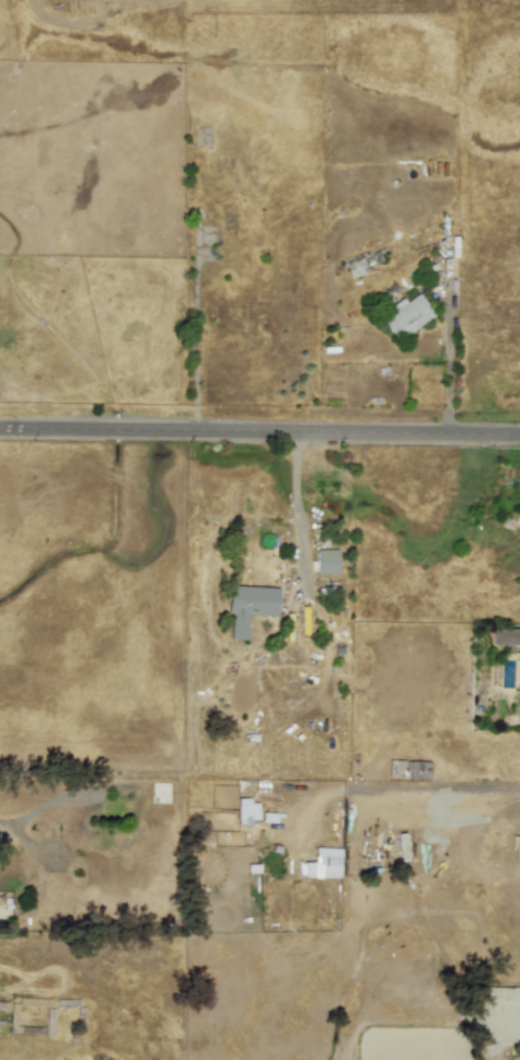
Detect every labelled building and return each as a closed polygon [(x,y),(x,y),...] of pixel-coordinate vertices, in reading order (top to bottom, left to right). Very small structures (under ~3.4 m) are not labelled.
[(345,261),(348,277),(366,274),(363,257),(345,261)] [(379,316),(397,341),(433,314),(417,293),(405,302),(402,299),(379,316)] [(315,550),(316,573),(338,572),(337,548),(315,550)] [(277,586),(228,585),(227,640),(246,640),(248,615),(277,616),(277,586)] [(491,628),(491,644),(519,645),(519,629),(491,628)] [(257,803),(250,803),(249,798),(237,798),(237,821),(258,821),(257,803)]
